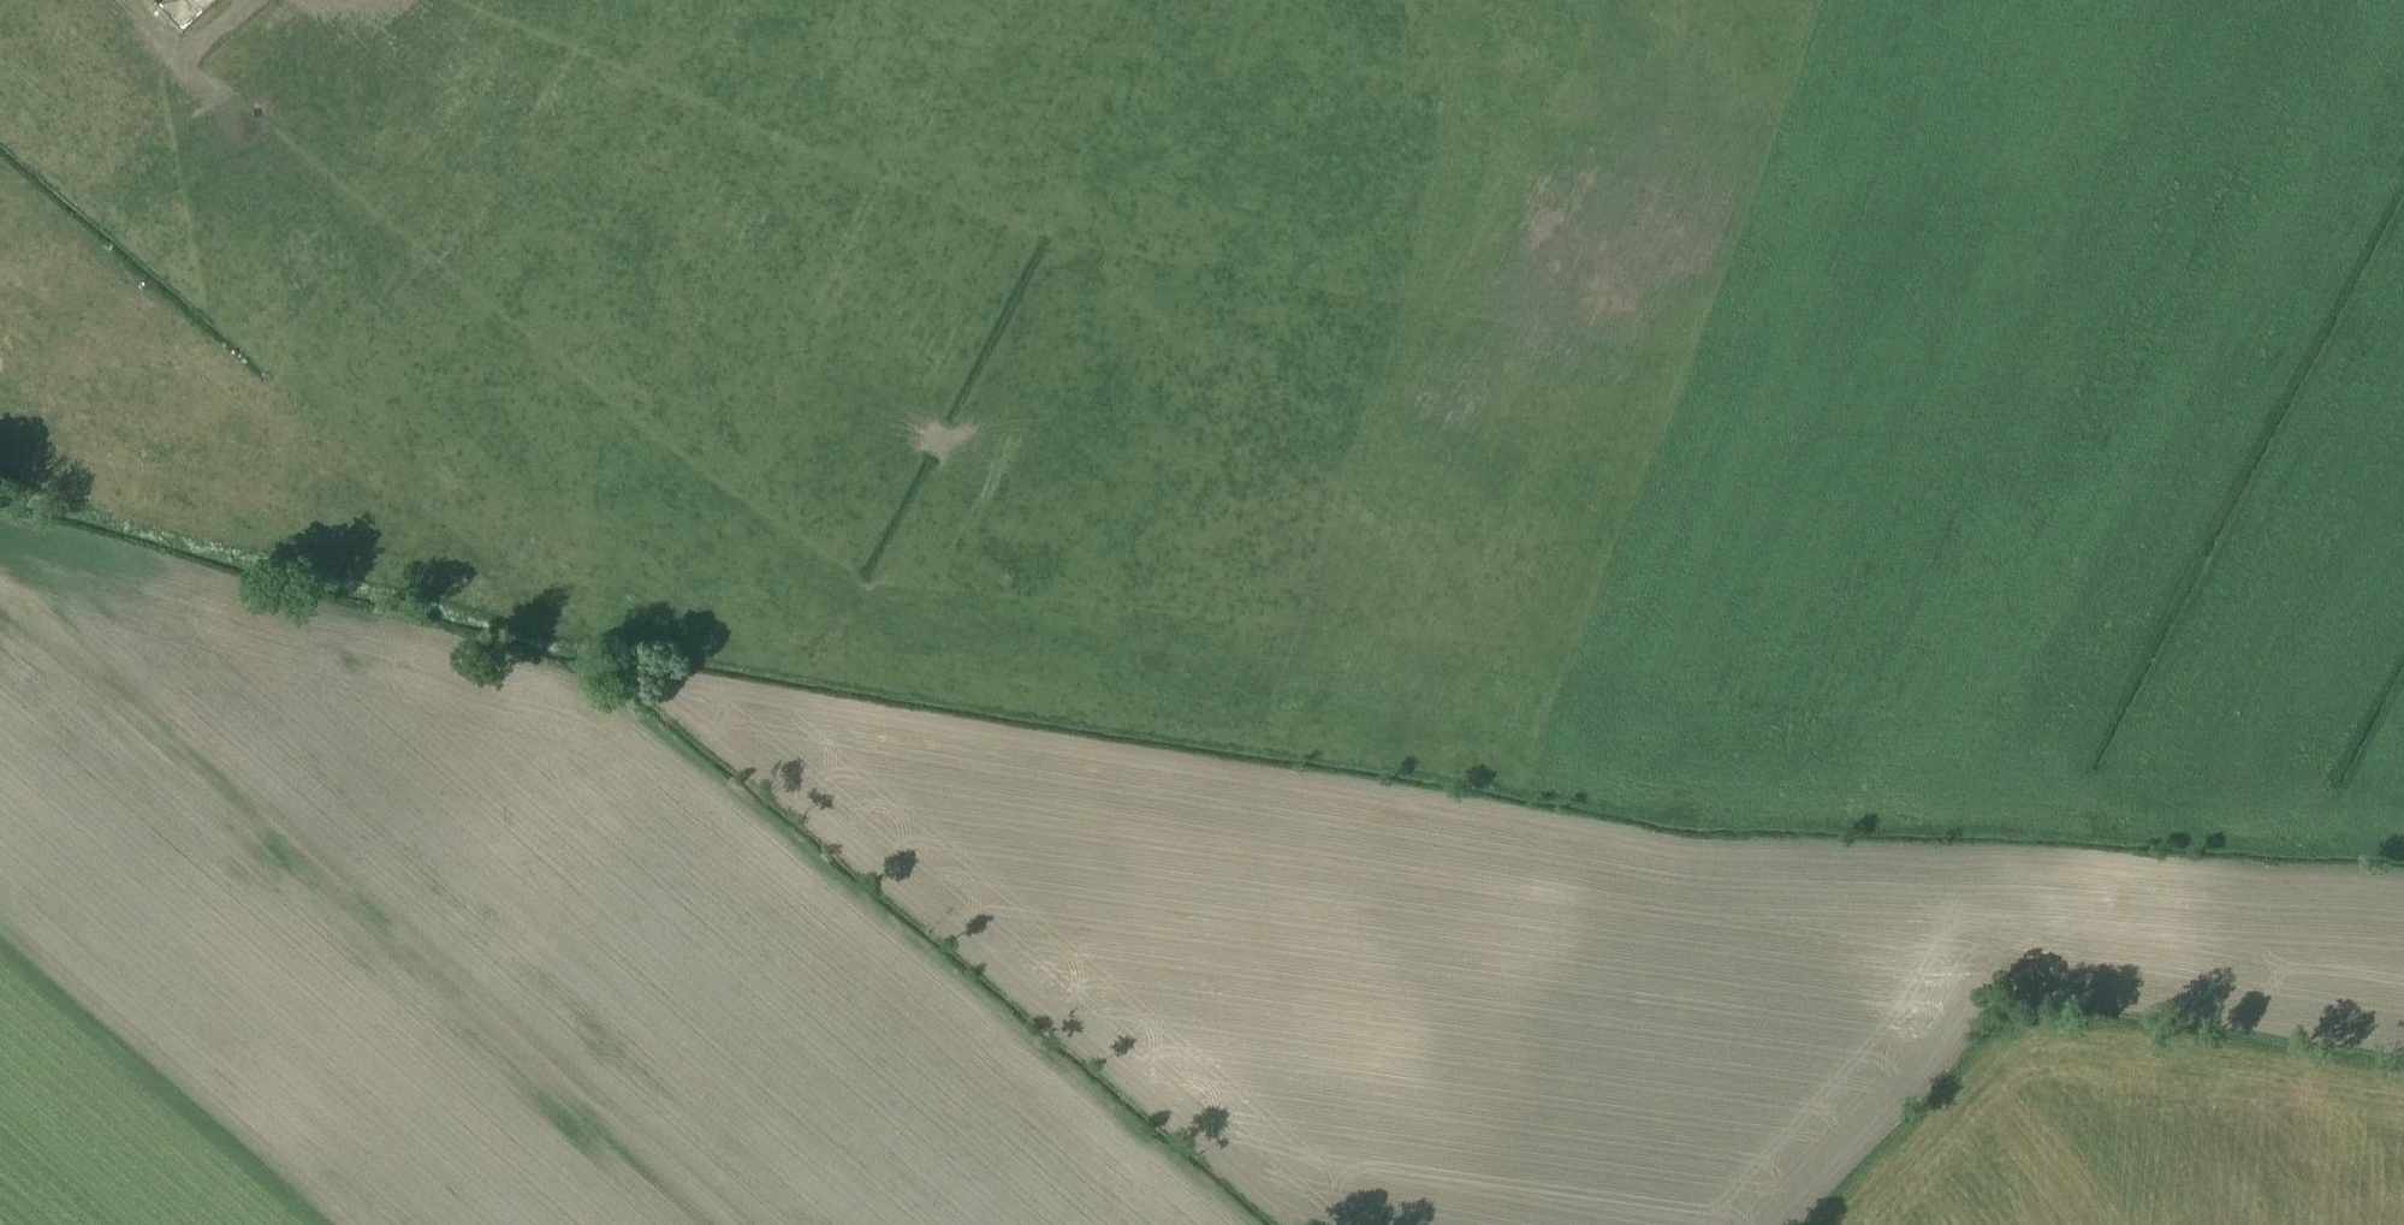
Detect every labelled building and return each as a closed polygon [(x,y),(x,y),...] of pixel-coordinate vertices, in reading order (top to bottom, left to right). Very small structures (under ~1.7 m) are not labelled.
[(172,25),(189,6),(182,0),(150,0),(147,4),(172,25)]
